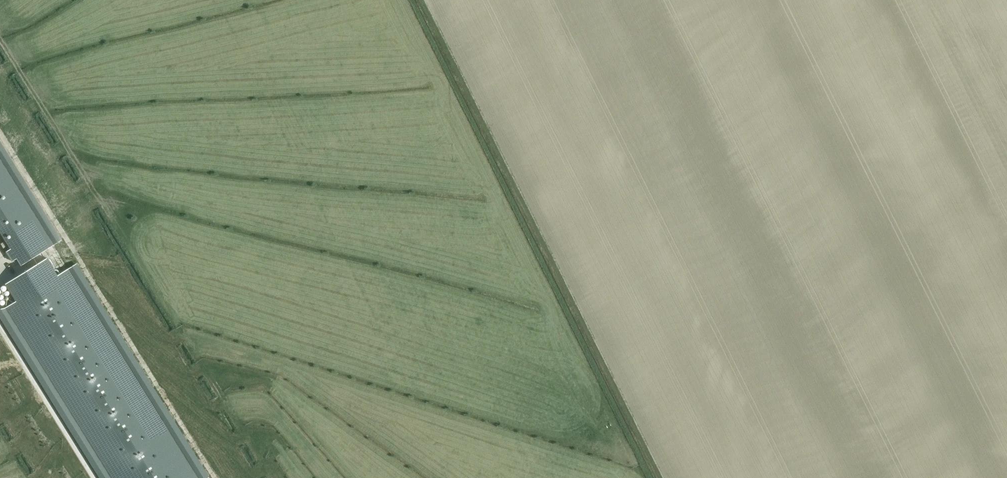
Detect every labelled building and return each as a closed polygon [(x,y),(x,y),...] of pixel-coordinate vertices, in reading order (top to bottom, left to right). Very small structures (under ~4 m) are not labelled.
[(21,264),(53,245),(0,160),(0,231),(21,264)] [(195,473),(68,269),(58,275),(47,258),(5,283),(16,301),(6,307),(112,477),(187,477),(195,473)] [(0,270),(0,286),(3,287),(9,274),(0,270)]
